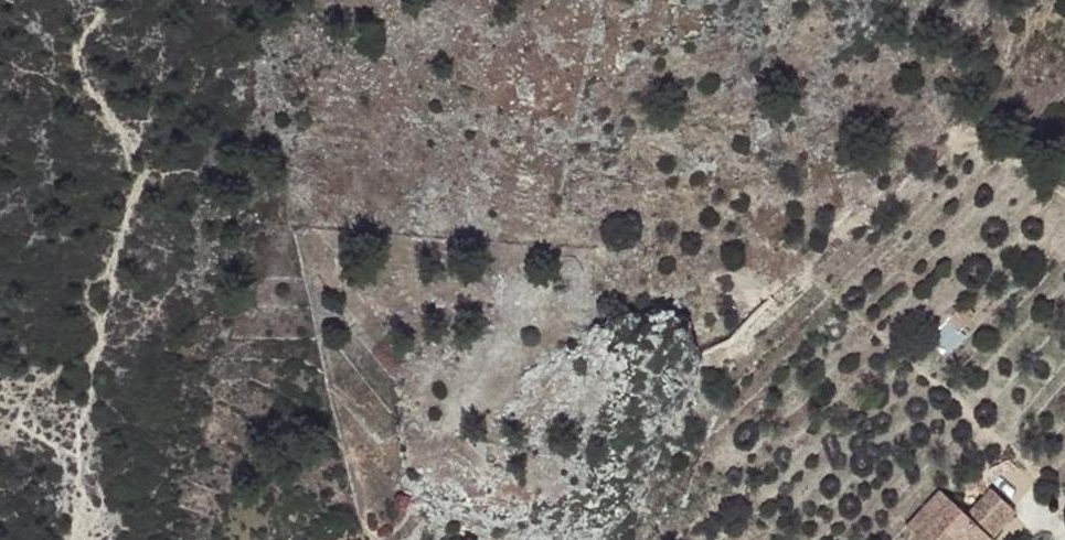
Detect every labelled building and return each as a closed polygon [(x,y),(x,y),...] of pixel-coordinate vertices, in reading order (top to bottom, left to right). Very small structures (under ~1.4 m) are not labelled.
[(962,302),(950,316),(961,327),(974,313),(962,302)] [(961,327),(950,316),(935,329),(951,344),(964,331),(961,327)] [(999,488),(974,513),(944,488),(909,524),(926,539),(992,539),(1021,508),(999,488)]
